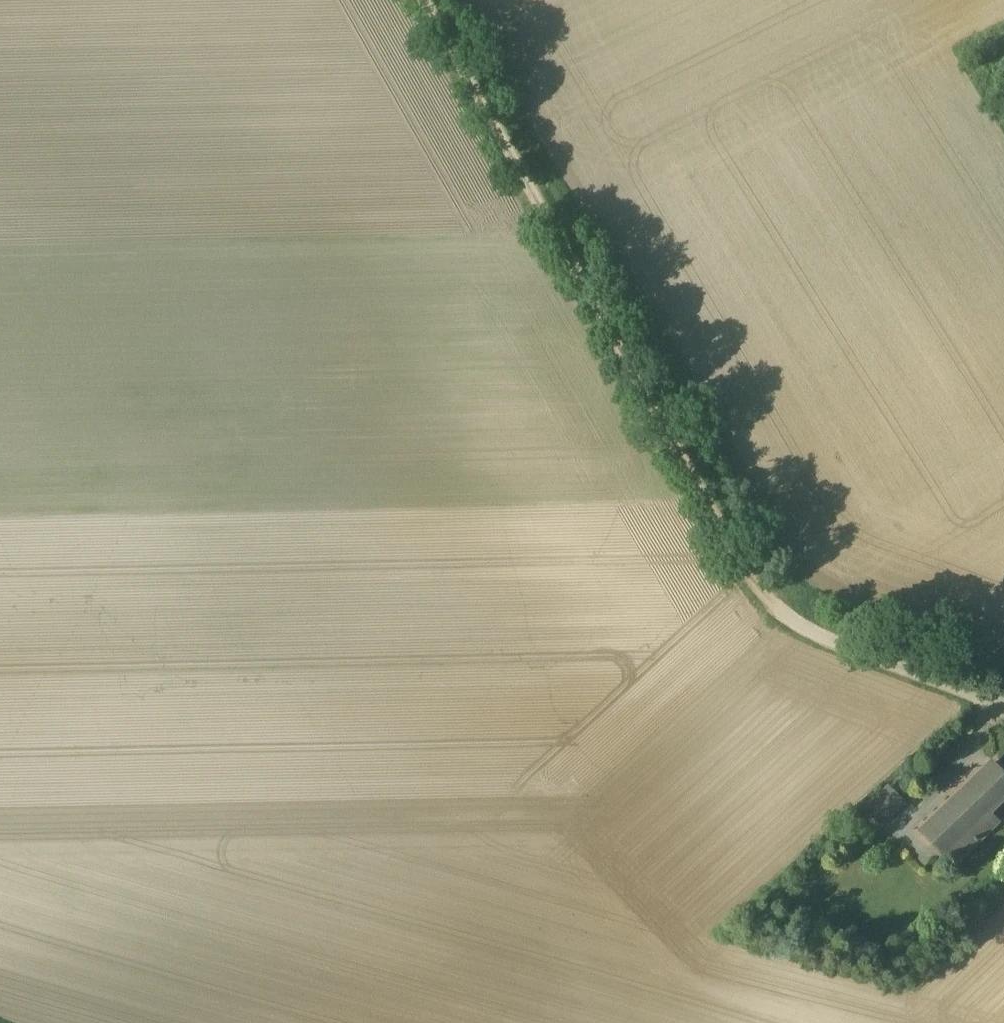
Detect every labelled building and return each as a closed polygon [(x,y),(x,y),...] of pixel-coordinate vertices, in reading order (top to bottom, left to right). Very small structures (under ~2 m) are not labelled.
[(988,813),(1003,797),(1003,775),(993,763),(925,829),(955,861),(997,821),(988,813)]
